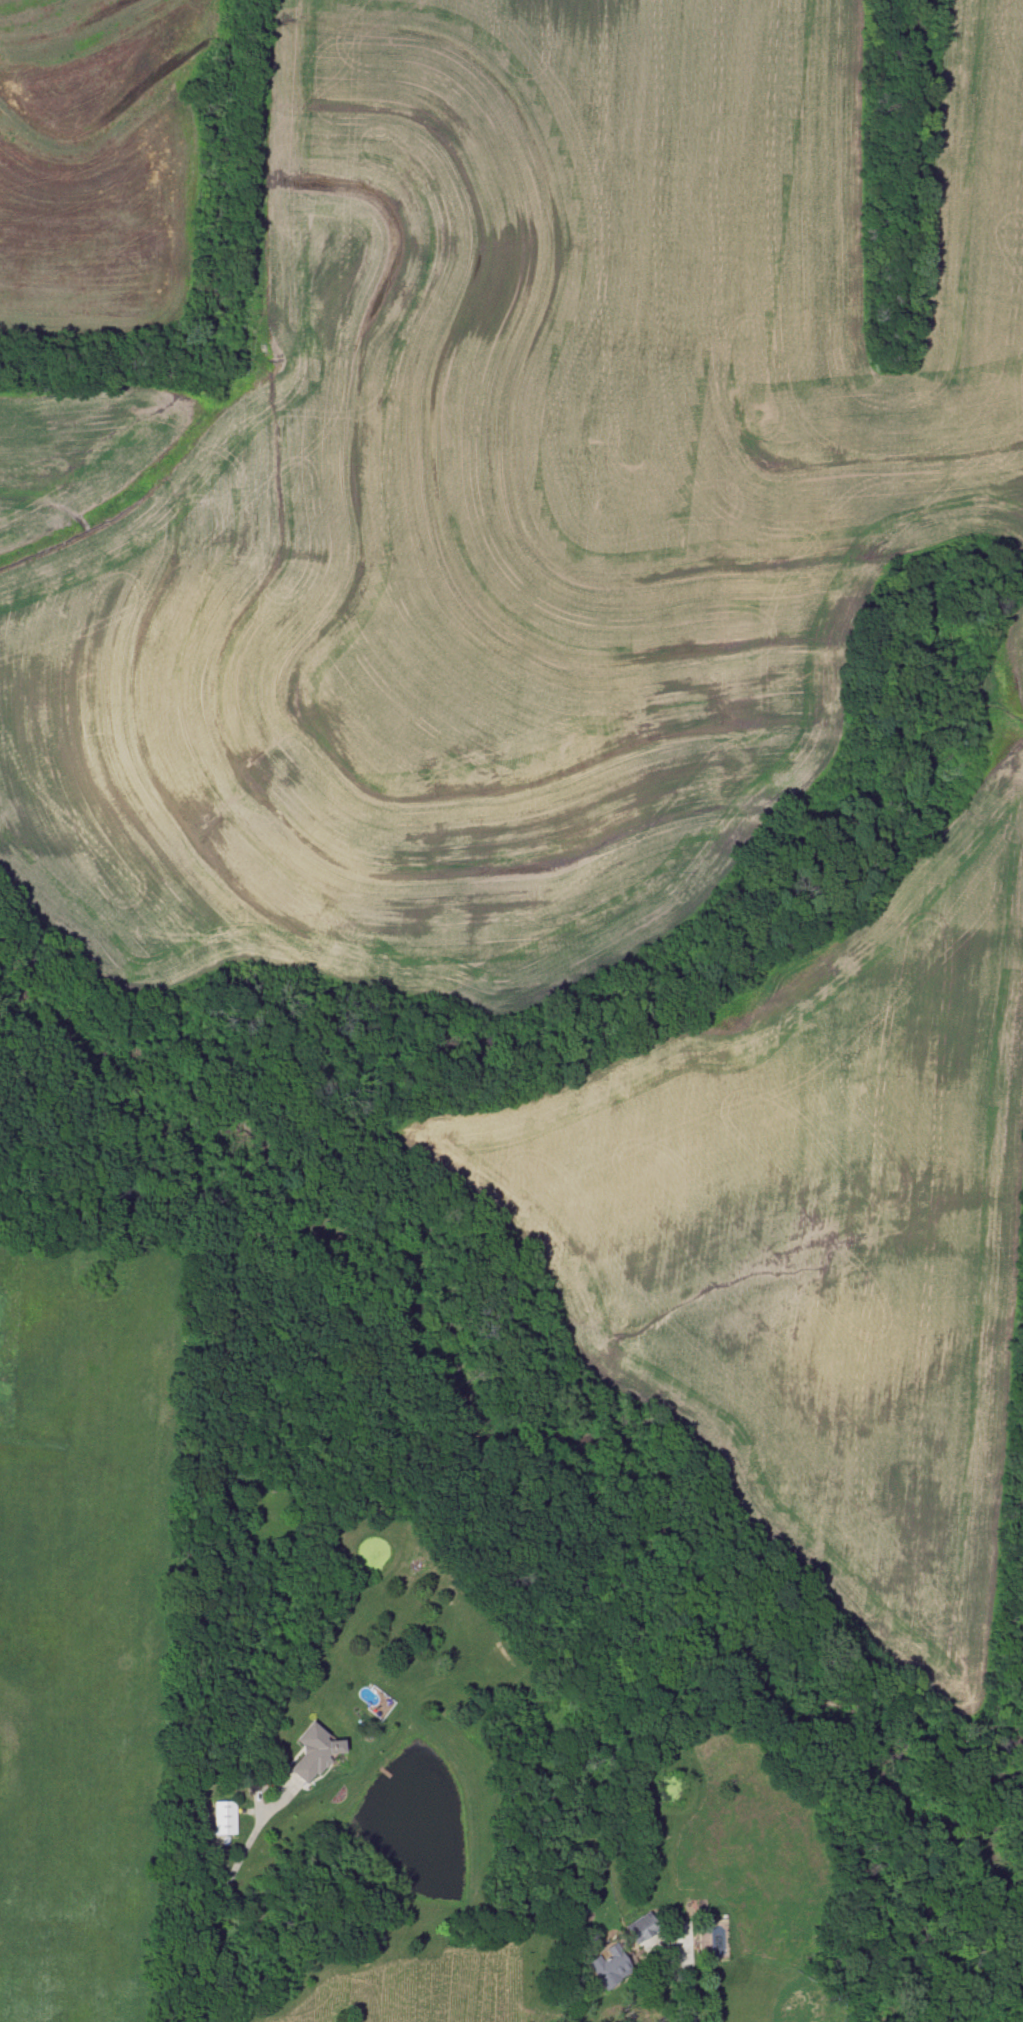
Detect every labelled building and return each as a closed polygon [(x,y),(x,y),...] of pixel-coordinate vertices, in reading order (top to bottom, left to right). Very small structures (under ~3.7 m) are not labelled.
[(343,1739),(327,1739),(327,1734),(310,1720),(295,1739),(302,1745),(302,1754),(289,1770),(306,1783),(315,1772),(321,1772),(330,1760),(329,1753),(344,1752),(343,1739)] [(214,1801),(214,1834),(235,1834),(234,1801),(214,1801)] [(624,1924),(634,1944),(659,1931),(649,1911),(624,1924)] [(586,1961),(604,1989),(633,1970),(614,1942),(601,1950),(602,1952),(586,1961)]
